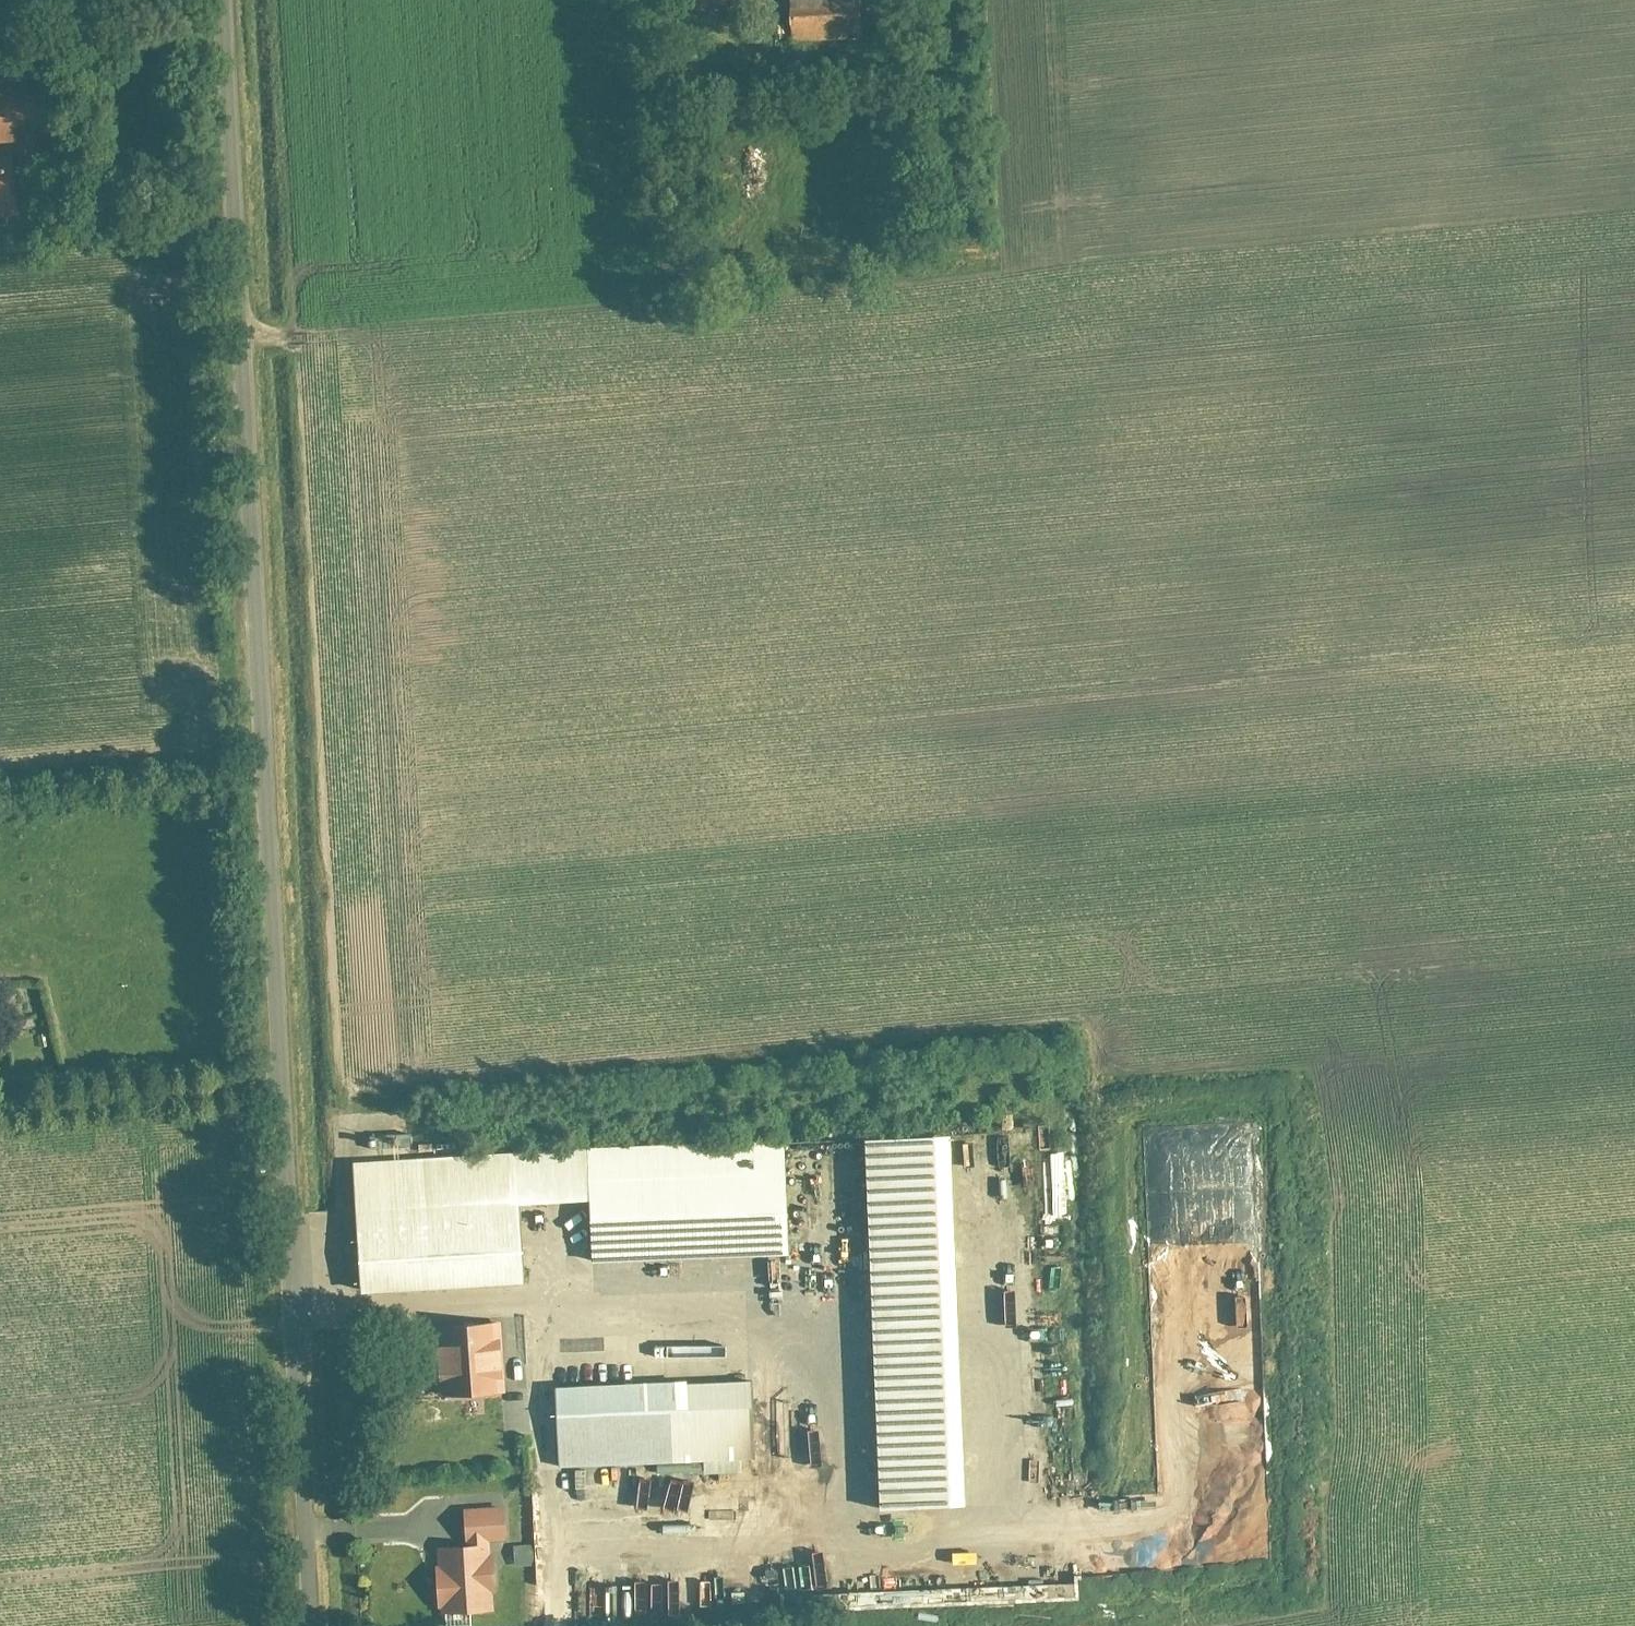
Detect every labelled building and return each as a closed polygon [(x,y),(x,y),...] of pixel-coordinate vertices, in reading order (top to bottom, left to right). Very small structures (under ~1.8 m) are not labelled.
[(755,0),(700,0),(700,40),(755,40),(755,0)] [(788,48),(860,47),(860,0),(788,0),(788,48)] [(56,145),(54,93),(0,95),(0,147),(56,145)] [(10,216),(7,160),(0,160),(0,217),(10,216)] [(850,1144),(864,1513),(938,1510),(925,1141),(850,1144)] [(579,1205),(582,1266),(775,1255),(769,1143),(343,1166),(350,1295),(509,1287),(505,1209),(579,1205)] [(431,1330),(436,1400),(505,1395),(500,1325),(431,1330)] [(551,1392),(555,1472),(744,1462),(740,1382),(551,1392)] [(496,1510),(462,1510),(462,1542),(497,1542),(496,1510)] [(443,1618),(444,1625),(468,1625),(467,1617),(486,1615),(480,1550),(430,1554),(436,1619),(443,1618)] [(512,1553),(513,1570),(530,1569),(530,1552),(512,1553)]
